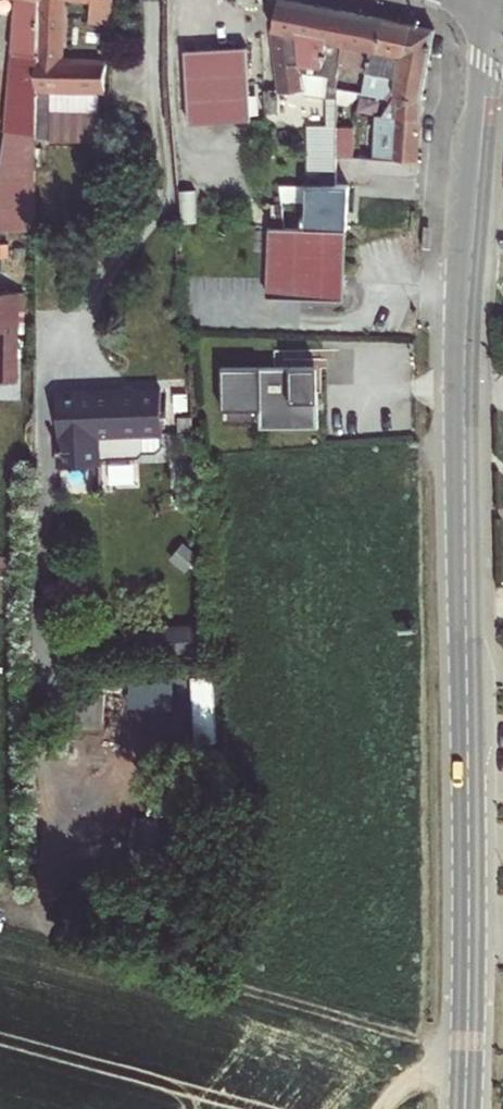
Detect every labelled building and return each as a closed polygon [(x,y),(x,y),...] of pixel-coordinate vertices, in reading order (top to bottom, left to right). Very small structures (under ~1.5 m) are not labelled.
[(26,1),(16,102),(12,136),(41,140),(42,135),(44,86),(45,51),(47,25),(48,0),(13,0),(26,1)] [(108,98),(110,71),(65,67),(71,3),(98,6),(96,27),(118,29),(121,0),(48,0),(47,25),(45,51),(44,86),(42,135),(41,140),(41,144),(96,149),(102,97),(108,98)] [(255,0),(241,0),(240,12),(259,14),(260,1),(255,0)] [(292,4),(290,4),(289,29),(279,29),(285,104),(308,102),(307,62),(324,64),(329,45),(341,48),(346,14),(292,4)] [(383,21),(346,14),(341,48),(341,54),(342,81),(351,83),(348,59),(360,62),(357,77),(371,80),(383,21)] [(411,27),(383,21),(371,80),(369,87),(398,93),(411,27)] [(439,32),(411,27),(398,93),(396,149),(425,151),(427,98),(439,32)] [(342,84),(342,81),(341,54),(333,54),(336,84),(342,84)] [(265,127),(258,55),(195,62),(202,133),(265,127)] [(12,136),(16,102),(0,100),(0,134),(12,136)] [(41,140),(12,136),(8,238),(41,238),(41,144),(41,140)] [(306,224),(268,224),(266,297),(344,300),(347,179),(306,180),(306,224)] [(24,295),(0,295),(0,385),(19,385),(19,348),(23,348),(24,295)] [(313,361),(220,361),(219,410),(261,409),(261,426),(317,424),(313,361)] [(164,395),(62,396),(62,469),(101,469),(101,462),(145,461),(144,439),(165,439),(164,395)] [(175,648),(205,637),(197,616),(168,627),(175,648)] [(197,672),(199,733),(223,732),(221,672),(197,672)]
